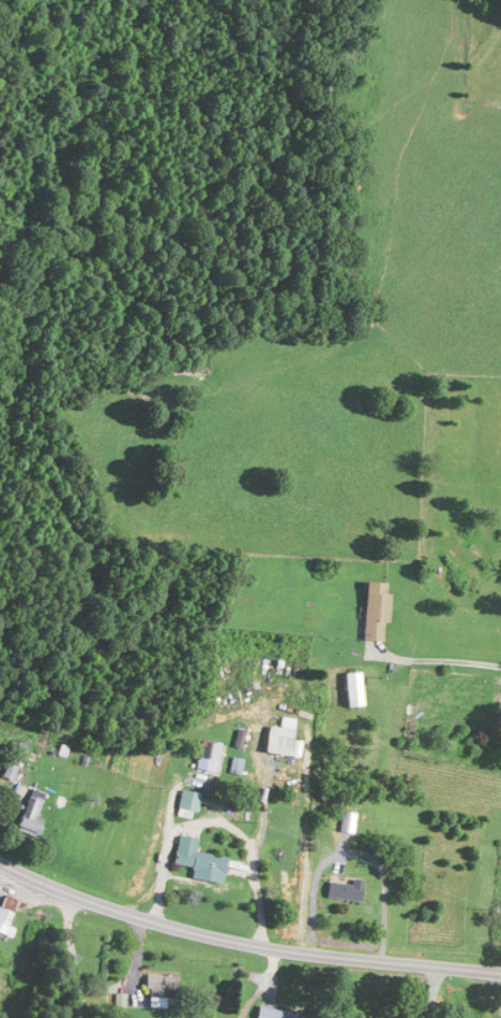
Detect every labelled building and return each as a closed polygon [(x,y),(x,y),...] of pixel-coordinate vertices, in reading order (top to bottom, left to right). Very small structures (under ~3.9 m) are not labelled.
[(365,640),(389,641),(392,583),(367,581),(365,640)] [(349,706),(364,706),(364,673),(349,673),(349,706)] [(295,730),(270,726),(266,752),(292,756),(295,730)] [(218,772),(220,742),(200,740),(198,770),(218,772)] [(243,760),(235,758),(231,771),(240,773),(243,760)] [(40,838),(47,820),(39,817),(48,793),(34,787),(19,831),(40,838)] [(180,810),(200,812),(201,792),(182,790),(180,810)] [(175,865),(194,868),(192,879),(225,884),(229,857),(197,852),(199,839),(180,835),(175,865)] [(328,899),(362,903),(365,883),(330,879),(328,899)] [(12,937),(16,929),(10,926),(15,913),(0,907),(0,932),(12,937)] [(179,975),(147,975),(147,1005),(165,1005),(165,999),(179,999),(179,975)] [(303,1012),(259,1006),(258,1017),(302,1017),(303,1012)]
